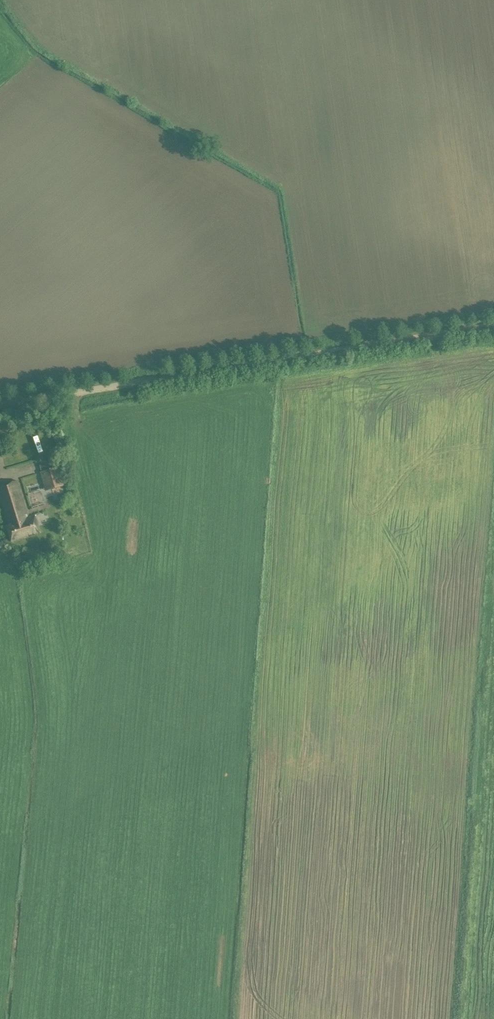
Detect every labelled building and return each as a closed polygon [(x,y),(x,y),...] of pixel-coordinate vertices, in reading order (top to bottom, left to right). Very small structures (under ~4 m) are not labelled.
[(33,448),(16,452),(18,459),(34,455),(33,448)] [(41,455),(19,462),(22,472),(44,464),(41,455)] [(60,467),(42,472),(42,473),(45,472),(46,478),(44,479),(47,490),(65,486),(60,467)] [(35,515),(29,517),(18,480),(0,486),(0,498),(8,525),(7,526),(11,541),(40,533),(35,515)]
